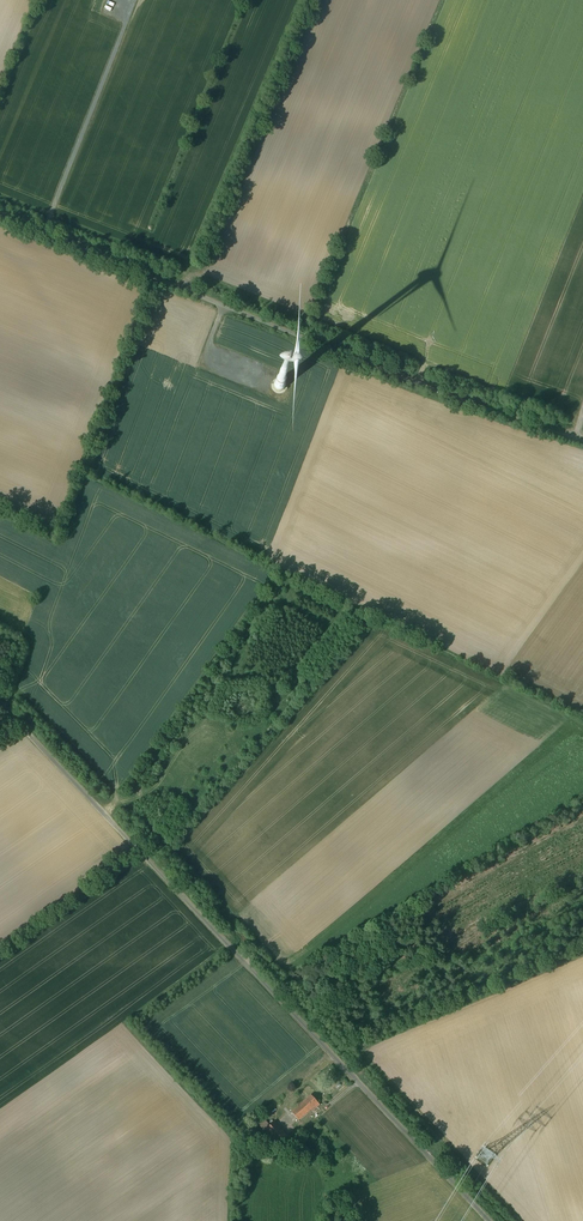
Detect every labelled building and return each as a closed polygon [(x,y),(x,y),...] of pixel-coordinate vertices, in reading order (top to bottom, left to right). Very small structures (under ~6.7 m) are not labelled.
[(311,1095),(299,1105),(306,1113),(313,1106),(315,1108),(319,1104),(311,1095)] [(306,1113),(299,1105),(291,1112),(298,1120),(306,1113)] [(269,1125),(266,1128),(271,1135),(279,1128),(273,1121),(269,1125)] [(266,1122),(261,1126),(264,1130),(266,1128),(269,1125),(266,1122)] [(256,1128),(249,1135),(253,1140),(261,1133),(256,1128)] [(279,1128),(271,1135),(272,1135),(268,1138),(272,1142),(275,1139),(280,1144),(287,1137),(279,1128)]
